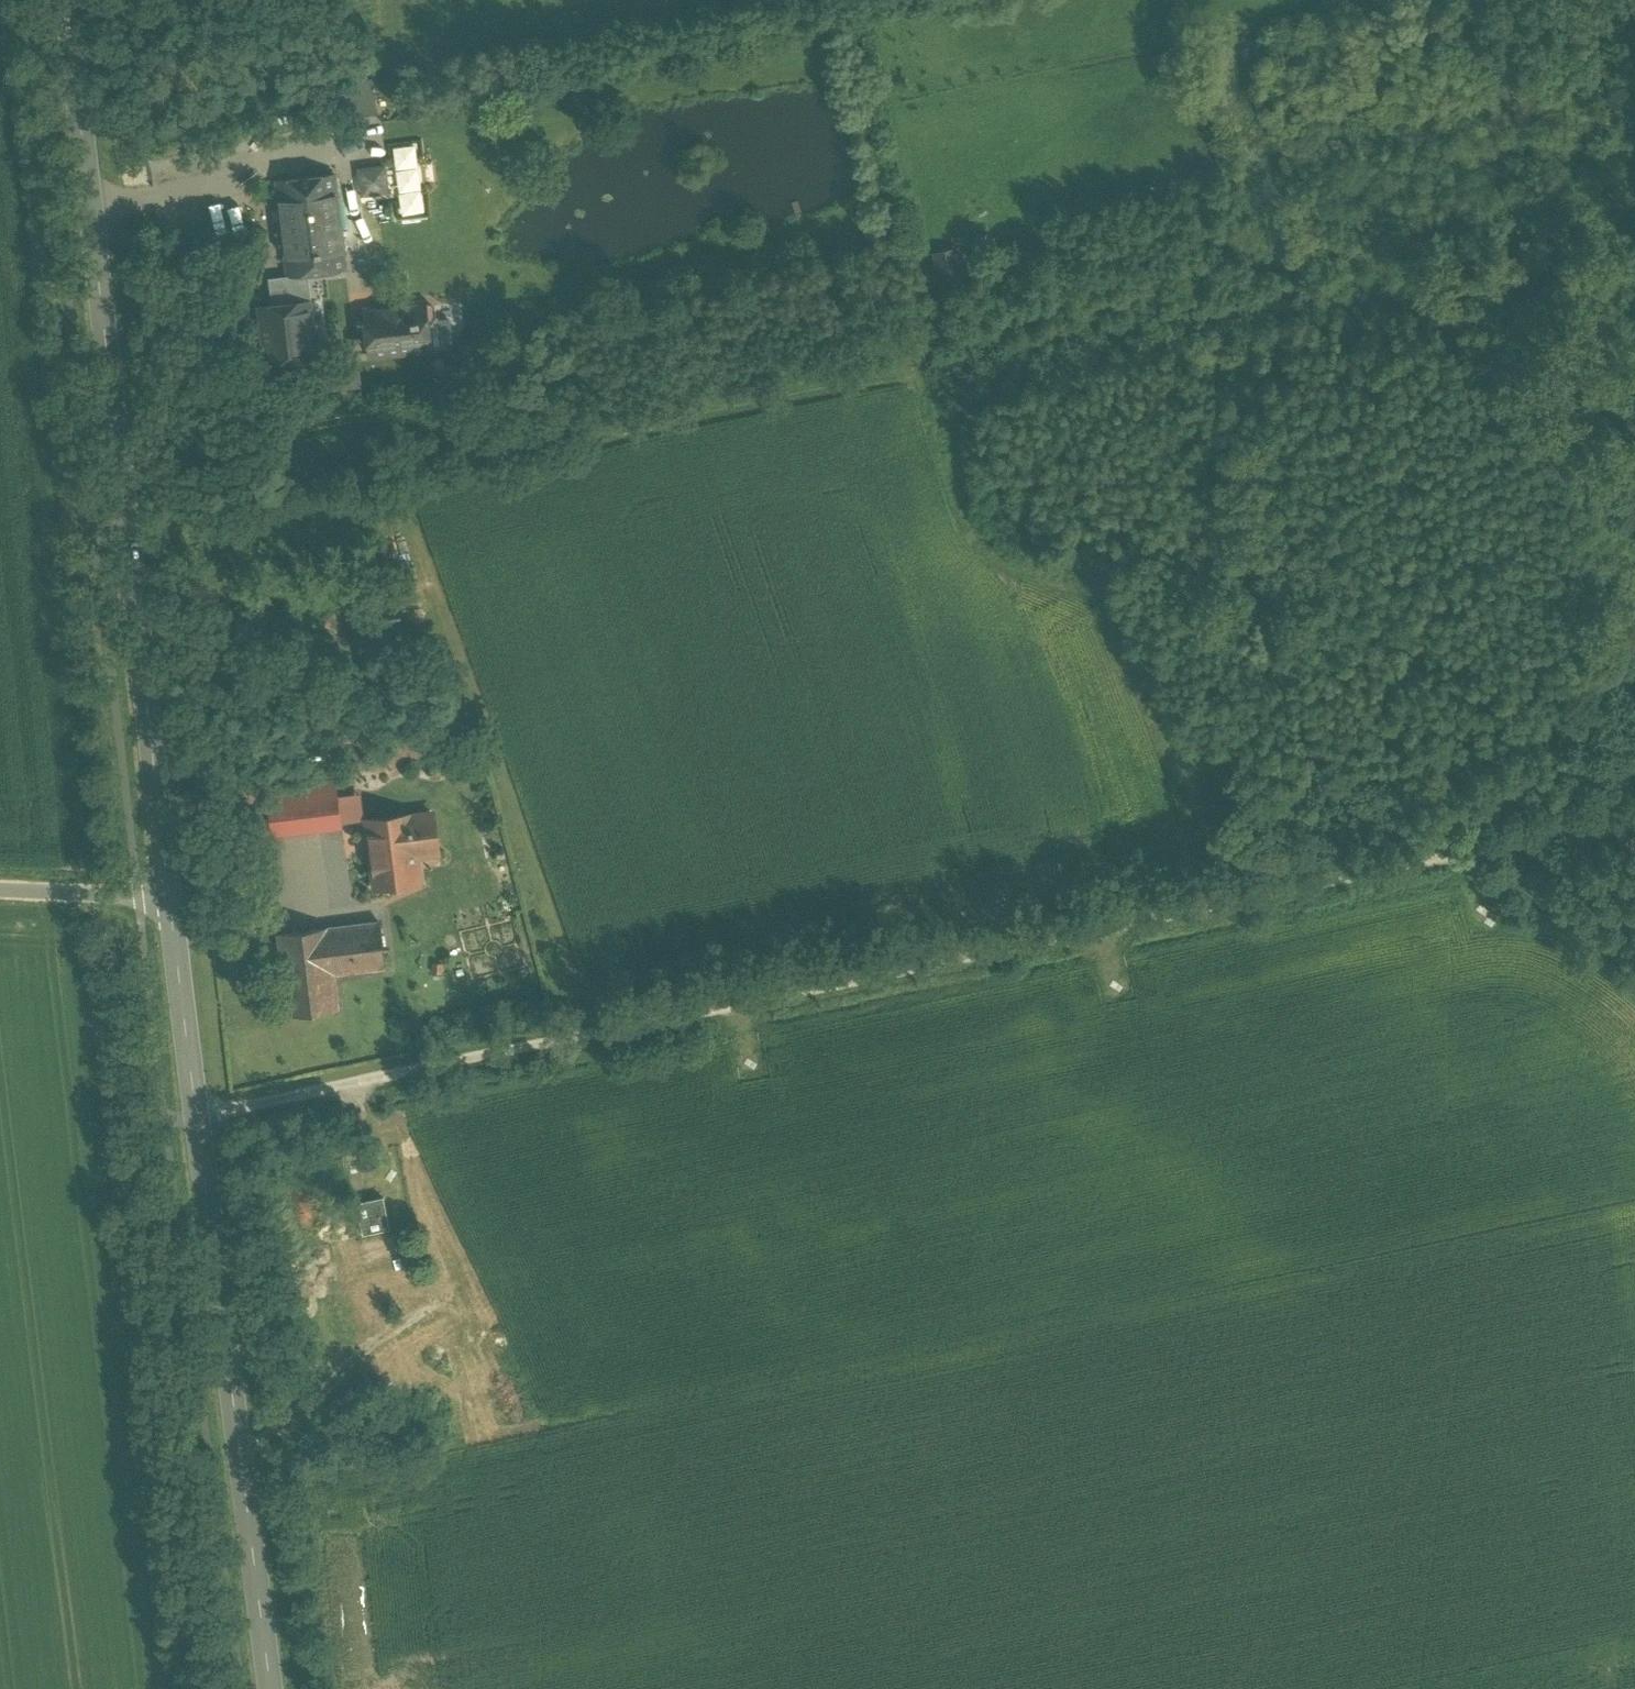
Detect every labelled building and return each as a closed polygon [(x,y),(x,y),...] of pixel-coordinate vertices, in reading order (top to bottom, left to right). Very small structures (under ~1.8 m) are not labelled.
[(390,169),(363,173),(366,200),(394,196),(390,169)] [(289,279),(273,281),(276,304),(261,306),(270,373),(326,366),(317,298),(316,298),(314,279),(355,274),(341,175),(276,184),(281,218),(289,279)] [(442,350),(457,348),(454,321),(439,323),(436,302),(367,312),(374,363),(443,354),(442,350)] [(333,395),(367,391),(363,361),(329,365),(333,395)] [(341,776),(262,786),(269,842),(344,833),(347,855),(373,852),(370,823),(368,805),(345,807),(341,776)] [(441,815),(370,823),(373,852),(378,897),(427,892),(424,863),(445,861),(441,815)] [(389,927),(282,938),(290,1016),(341,1011),(337,979),(394,973),(389,927)]
